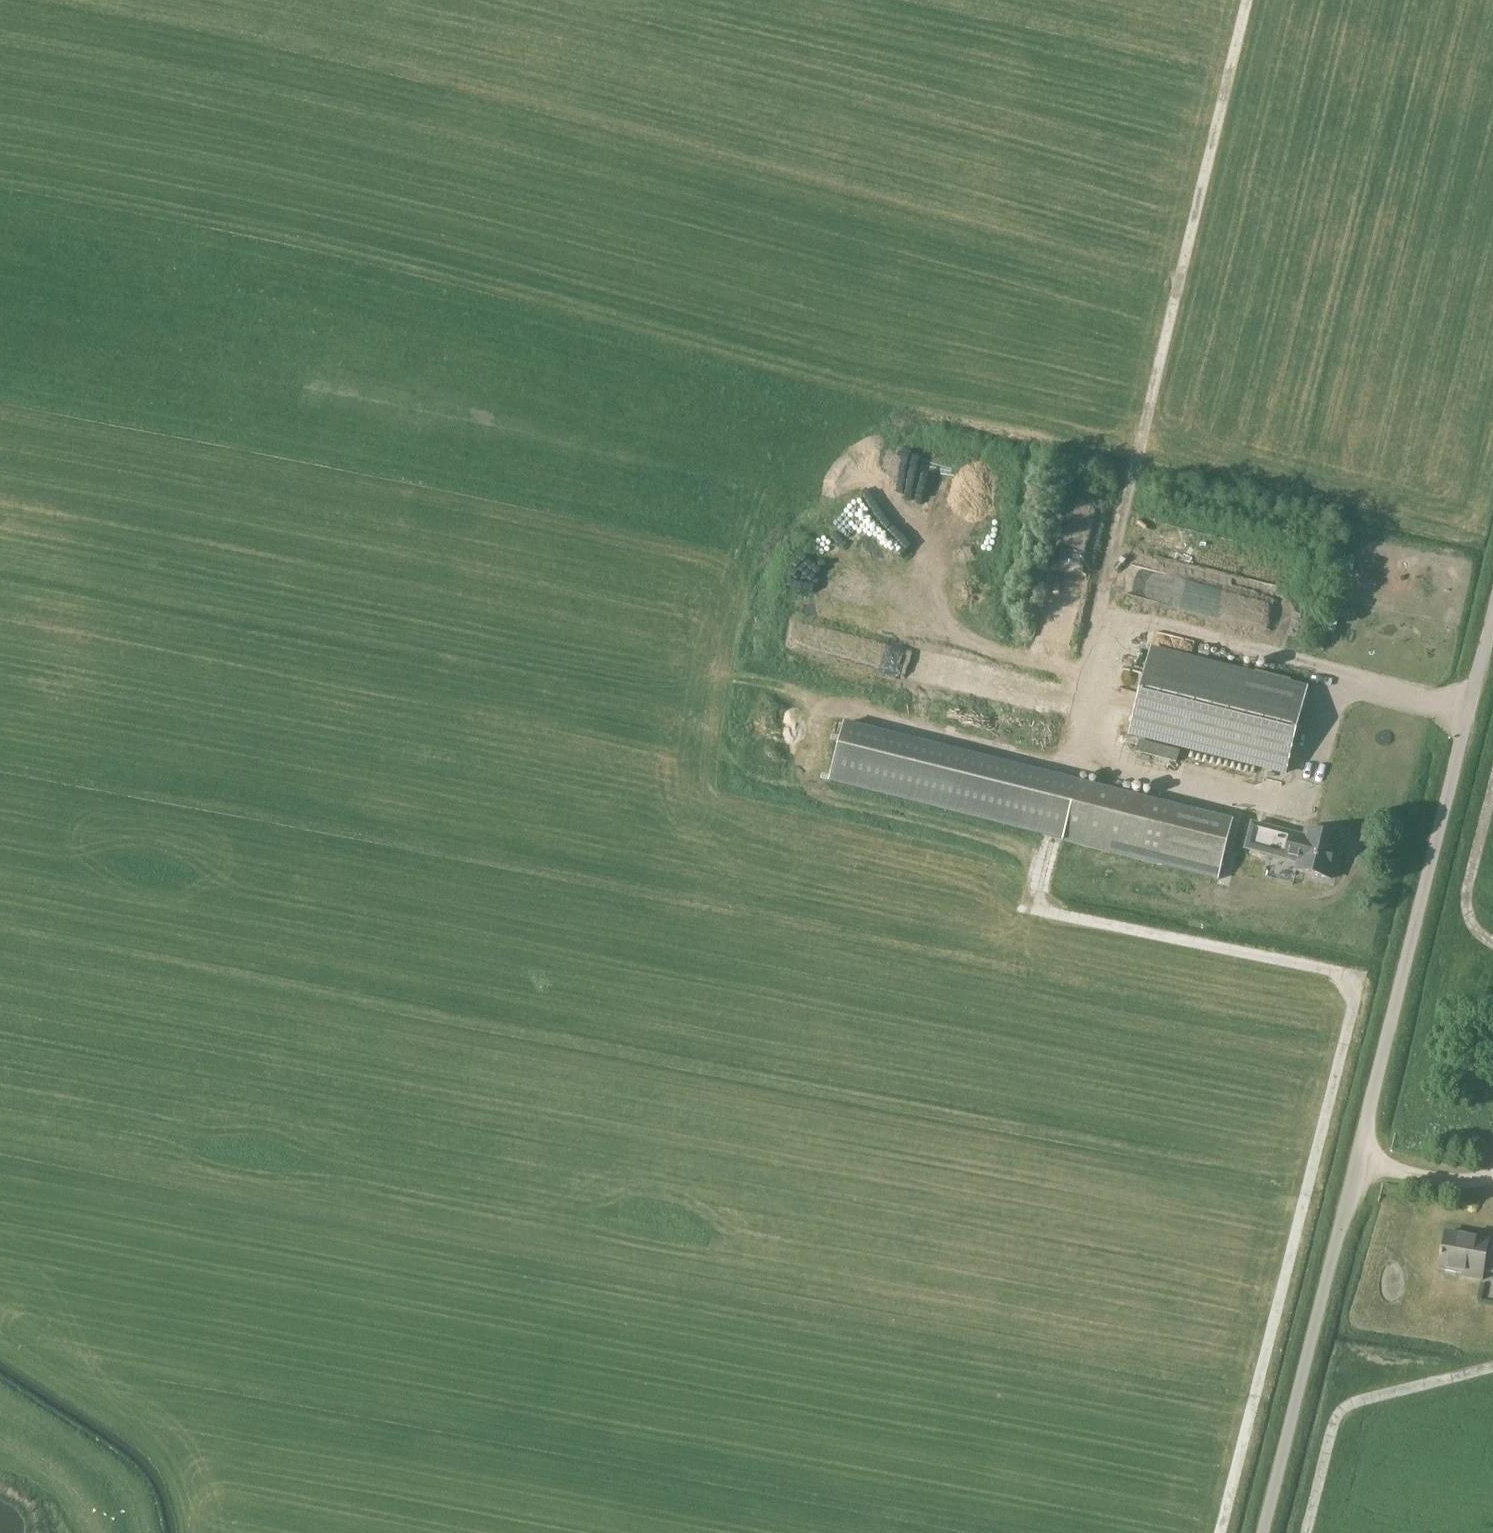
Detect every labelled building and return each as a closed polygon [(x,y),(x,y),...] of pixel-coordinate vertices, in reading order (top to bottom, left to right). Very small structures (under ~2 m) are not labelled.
[(1307,689),(1152,650),(1130,734),(1286,774),(1307,689)] [(1178,763),(1181,751),(1140,741),(1137,752),(1178,763)] [(1291,835),(1285,859),(1286,860),(1287,857),(1302,861),(1300,871),(1297,870),(1296,872),(1331,880),(1341,838),(1307,830),(1307,831),(1310,832),(1308,839),(1291,835)] [(1478,1242),(1479,1238),(1446,1233),(1440,1270),(1463,1274),(1462,1277),(1482,1281),(1484,1272),(1492,1274),(1492,1245),(1478,1242)]
